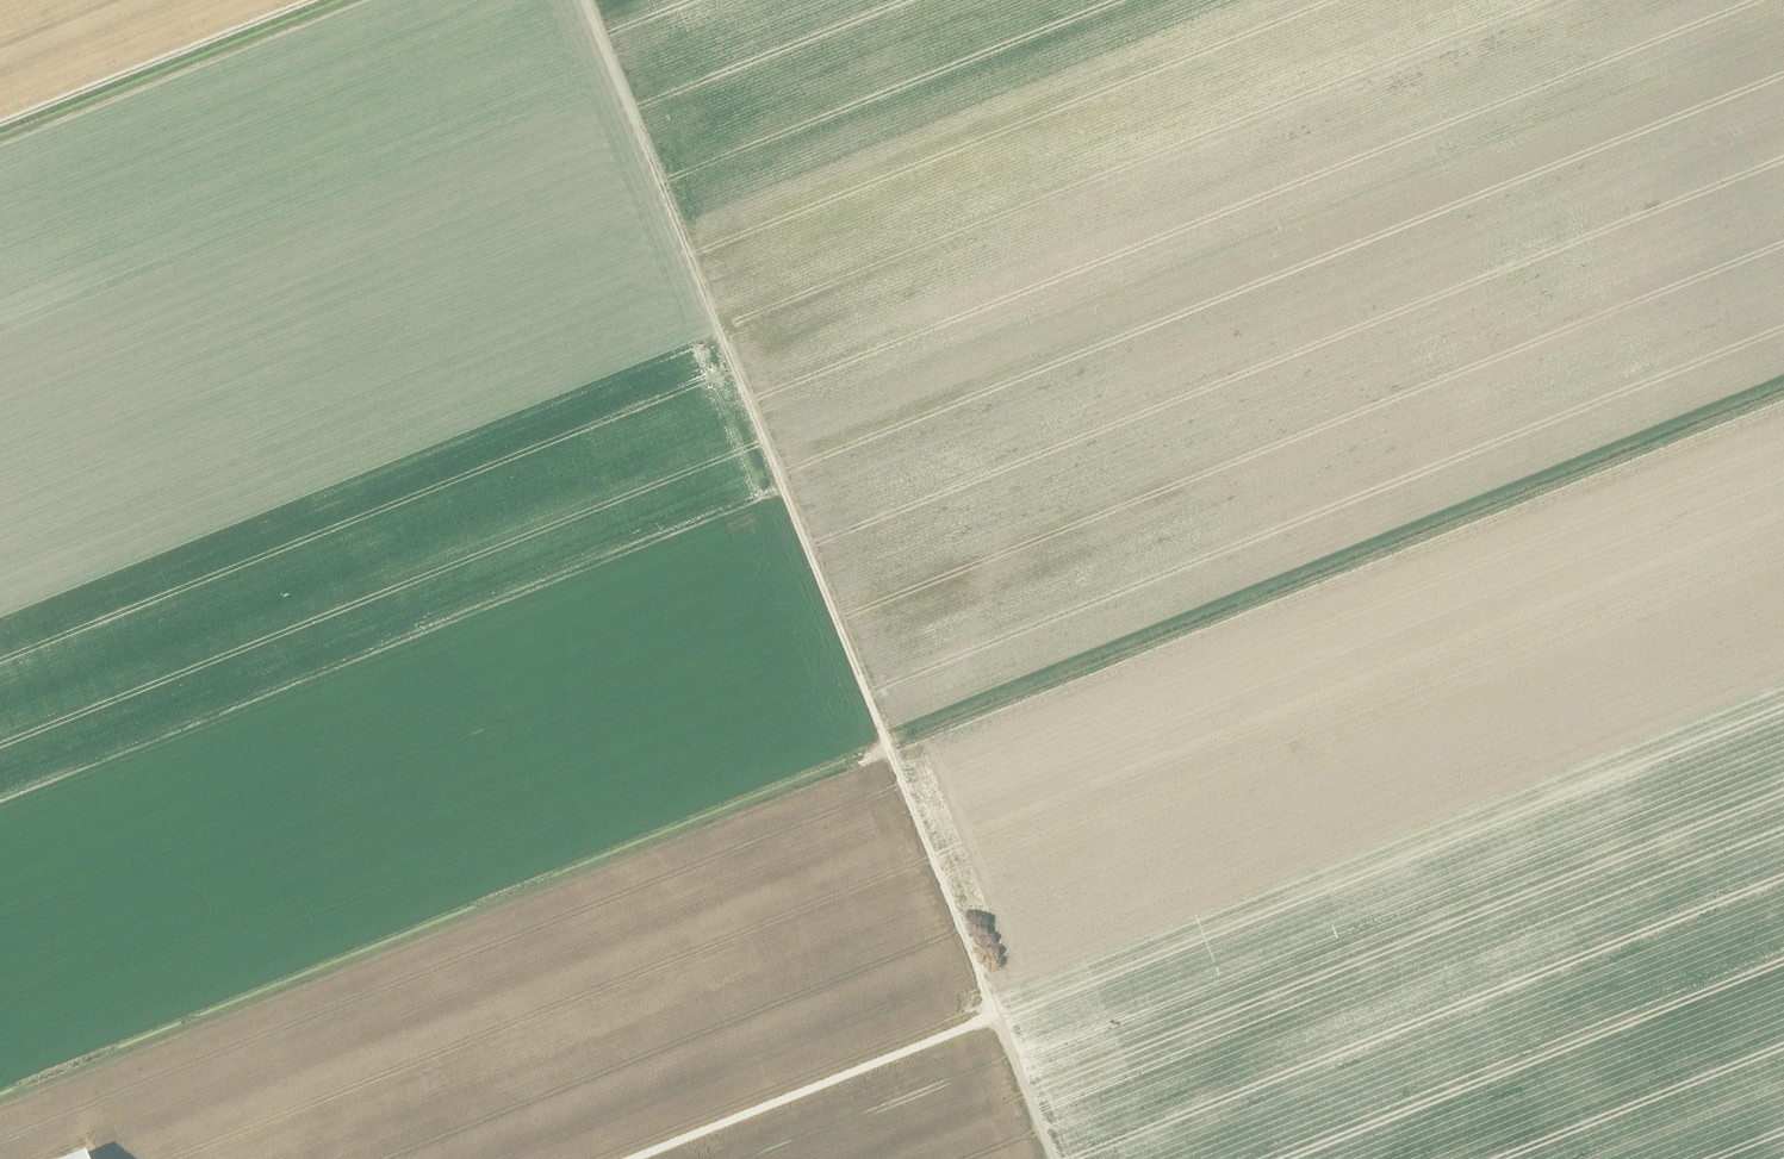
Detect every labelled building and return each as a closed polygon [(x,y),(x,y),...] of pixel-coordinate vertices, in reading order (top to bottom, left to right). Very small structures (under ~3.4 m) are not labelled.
[(86,1151),(65,1158),(89,1158),(86,1151)]
